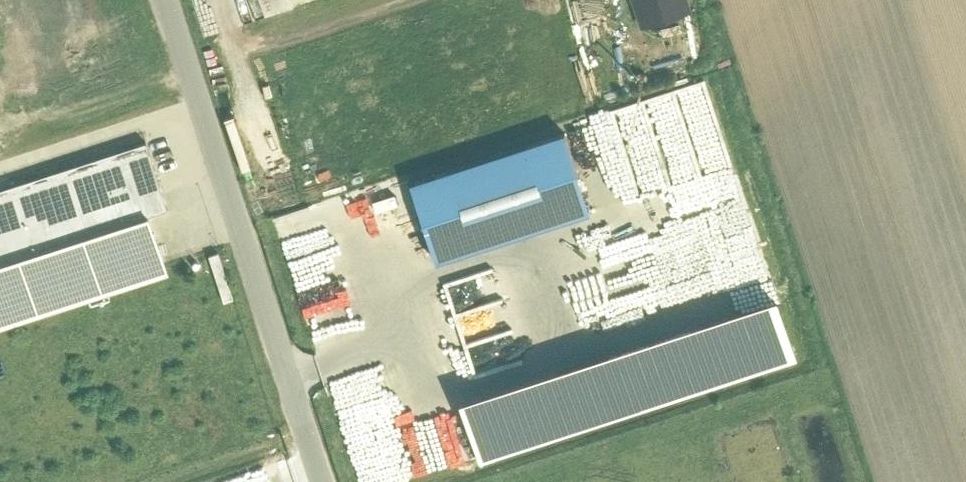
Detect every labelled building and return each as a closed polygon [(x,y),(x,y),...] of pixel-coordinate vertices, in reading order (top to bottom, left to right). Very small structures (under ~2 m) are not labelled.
[(688,0),(631,0),(638,24),(691,10),(688,0)] [(611,104),(634,193),(677,182),(678,186),(730,173),(707,80),(611,104)] [(590,207),(563,127),(409,178),(436,258),(590,207)] [(147,144),(0,193),(0,326),(167,271),(149,214),(169,208),(147,144)] [(218,251),(209,254),(224,300),(233,297),(218,251)] [(455,309),(472,374),(526,361),(509,295),(455,309)] [(476,458),(796,361),(776,296),(456,393),(476,458)]
